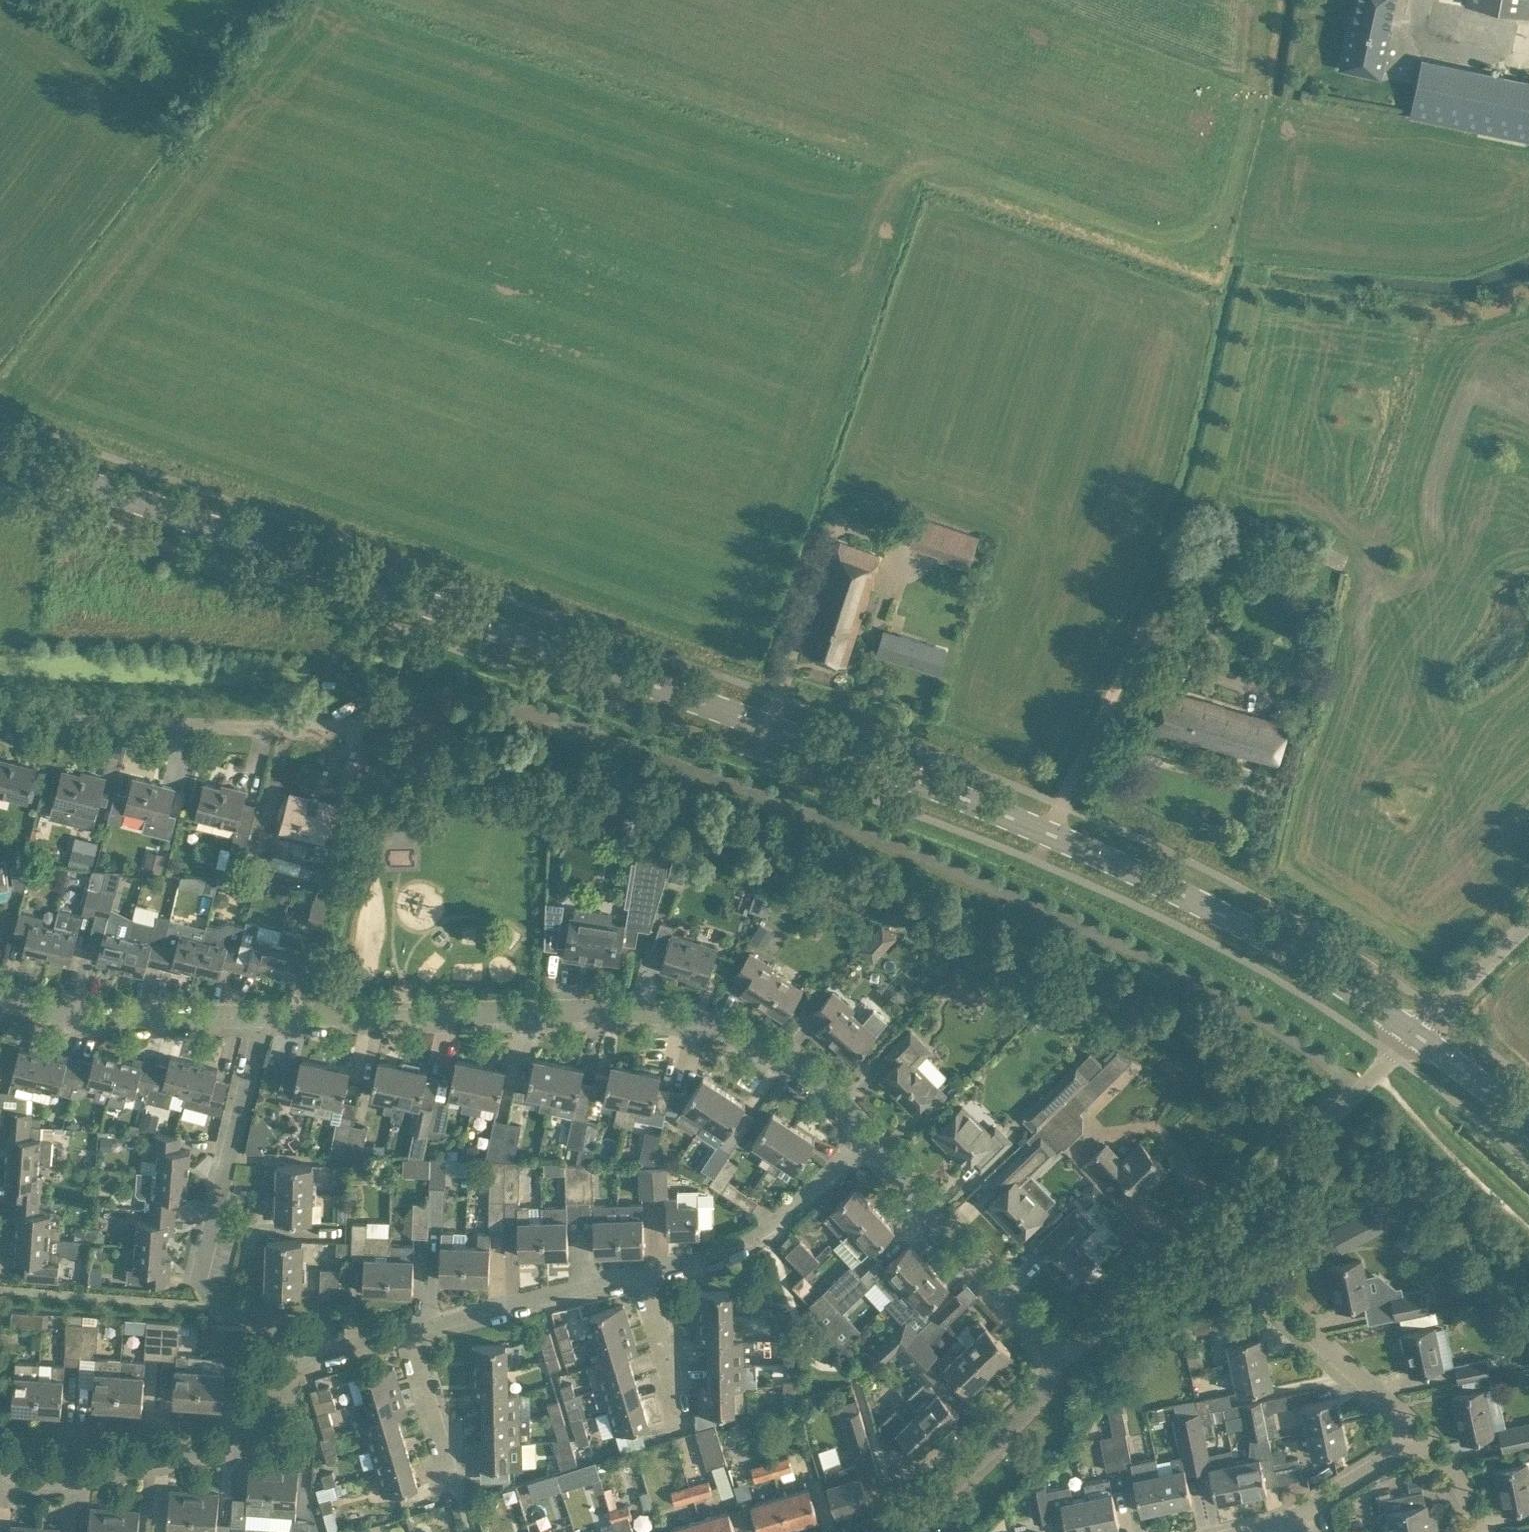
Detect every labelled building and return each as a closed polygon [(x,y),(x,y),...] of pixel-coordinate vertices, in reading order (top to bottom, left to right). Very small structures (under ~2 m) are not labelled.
[(1353,18),(1351,17),(1340,67),(1360,71),(1381,75),(1391,26),(1389,26),(1395,0),(1357,0),(1353,18)] [(1466,4),(1528,16),(1528,0),(1467,0),(1466,4)] [(1422,58),(1411,114),(1528,139),(1528,80),(1422,58)] [(910,544),(939,554),(938,556),(966,566),(977,535),(920,514),(910,544)] [(841,540),(811,631),(804,650),(846,664),(883,555),(841,540)] [(885,629),(884,633),(878,652),(940,671),(947,648),(885,629)] [(1278,762),(1283,743),(1289,722),(1162,687),(1151,727),(1278,762)] [(27,801),(36,767),(0,758),(0,794),(27,801)] [(89,776),(63,769),(52,815),(93,826),(100,797),(108,799),(110,791),(102,789),(106,777),(89,773),(89,776)] [(176,786),(134,776),(129,795),(116,791),(109,817),(123,821),(126,811),(147,816),(146,818),(167,824),(176,786)] [(242,808),(243,806),(247,789),(223,783),(222,786),(205,782),(196,816),(237,827),(238,827),(242,808)] [(319,801),(289,793),(280,829),(295,833),(293,839),(308,843),(306,848),(311,855),(321,857),(322,856),(323,856),(337,803),(320,798),(319,801)] [(256,809),(243,806),(242,808),(238,827),(237,827),(232,844),(246,848),(256,809)] [(75,834),(70,856),(86,859),(91,838),(75,834)] [(225,876),(238,878),(245,851),(232,848),(225,876)] [(149,849),(144,867),(161,871),(166,853),(149,849)] [(566,945),(564,957),(582,959),(582,955),(620,961),(623,942),(635,943),(638,927),(650,929),(665,879),(669,854),(638,849),(637,859),(633,858),(625,903),(629,904),(626,923),(597,919),(598,910),(576,907),(575,914),(571,914),(570,922),(567,942),(566,945)] [(674,855),(667,877),(683,882),(690,860),(674,855)] [(332,884),(339,860),(322,856),(314,883),(319,883),(332,884)] [(9,887),(5,857),(0,858),(0,888),(9,887)] [(29,867),(11,862),(14,886),(25,885),(29,867)] [(46,871),(33,868),(31,883),(43,885),(46,871)] [(88,885),(82,910),(95,914),(102,889),(105,873),(92,870),(88,885)] [(145,873),(145,880),(156,881),(157,874),(145,873)] [(205,874),(202,889),(214,892),(218,875),(205,874)] [(244,879),(240,895),(252,898),(256,882),(244,879)] [(281,881),(275,897),(287,901),(293,886),(281,881)] [(319,883),(316,898),(328,902),(332,884),(319,883)] [(102,889),(95,914),(96,914),(108,917),(111,905),(114,892),(102,889)] [(308,923),(321,926),(328,902),(316,898),(314,898),(308,923)] [(548,900),(547,925),(561,927),(565,902),(548,900)] [(55,924),(47,956),(71,962),(83,915),(59,909),(55,924)] [(23,950),(47,956),(55,924),(42,921),(43,917),(20,911),(13,936),(26,939),(23,950)] [(132,923),(121,966),(145,972),(147,962),(160,965),(171,917),(158,914),(156,922),(133,917),(132,923)] [(97,960),(121,966),(132,923),(108,917),(97,960)] [(171,917),(160,965),(182,970),(183,965),(197,969),(207,927),(184,921),(185,920),(171,917)] [(246,925),(235,967),(257,973),(258,968),(272,971),(280,940),(256,934),(260,922),(248,919),(246,925)] [(661,920),(658,929),(652,949),(666,953),(661,968),(707,983),(718,946),(674,931),(676,924),(661,920)] [(207,927),(197,969),(220,975),(223,964),(235,967),(246,925),(229,921),(218,925),(208,923),(207,927)] [(762,922),(750,938),(764,947),(775,931),(762,922)] [(873,962),(897,936),(883,923),(859,949),(873,962)] [(280,940),(272,971),(296,977),(306,935),(283,929),(280,940)] [(751,951),(747,958),(736,974),(748,982),(743,990),(783,1016),(802,987),(770,968),(772,965),(751,951)] [(834,991),(827,998),(814,1013),(824,1022),(819,1028),(853,1059),(876,1033),(888,1019),(875,1008),(863,1022),(851,1011),(854,1008),(834,991)] [(911,1030),(903,1038),(889,1052),(898,1062),(883,1077),(913,1109),(923,1100),(932,1110),(947,1094),(916,1063),(930,1049),(911,1030)] [(9,1090),(33,1096),(35,1084),(43,1053),(20,1047),(9,1090)] [(81,1058),(71,1093),(77,1095),(78,1089),(73,1088),(75,1083),(97,1089),(95,1097),(107,1101),(119,1057),(96,1051),(93,1061),(81,1058)] [(35,1084),(33,1096),(49,1101),(53,1089),(71,1093),(81,1058),(59,1052),(57,1057),(43,1053),(35,1084)] [(157,1062),(147,1098),(147,1099),(170,1105),(174,1094),(175,1089),(187,1092),(195,1061),(171,1055),(168,1065),(157,1062)] [(119,1057),(107,1101),(108,1101),(111,1088),(147,1098),(157,1062),(134,1056),(133,1061),(119,1057)] [(539,1108),(549,1110),(560,1062),(535,1057),(527,1092),(541,1095),(539,1108)] [(1023,1114),(1036,1128),(1042,1123),(1074,1092),(1089,1077),(1095,1070),(1083,1057),(1081,1059),(1078,1060),(1061,1076),(1023,1114)] [(461,1109),(471,1112),(481,1064),(457,1058),(449,1093),(463,1096),(461,1109)] [(316,1111),(326,1064),(301,1059),(300,1065),(284,1061),(280,1090),(294,1093),(291,1106),(316,1111)] [(383,1110),(393,1112),(403,1065),(379,1060),(371,1095),(386,1098),(383,1110)] [(195,1061),(187,1092),(184,1103),(207,1109),(223,1113),(225,1106),(222,1105),(229,1081),(216,1078),(219,1067),(195,1061)] [(558,1112),(572,1116),(572,1115),(574,1116),(574,1114),(576,1106),(584,1068),(560,1062),(549,1110),(558,1112)] [(615,1122),(624,1124),(636,1068),(612,1063),(604,1099),(619,1103),(615,1122)] [(326,1064),(316,1111),(326,1113),(328,1100),(343,1103),(346,1089),(350,1069),(326,1064)] [(506,1069),(481,1064),(471,1112),(480,1113),(483,1100),(499,1103),(506,1069)] [(403,1065),(393,1112),(392,1118),(401,1120),(405,1102),(417,1104),(411,1131),(417,1133),(412,1156),(422,1158),(427,1135),(435,1098),(423,1095),(428,1070),(403,1065)] [(636,1068),(624,1124),(634,1126),(638,1107),(653,1110),(654,1106),(655,1107),(655,1109),(665,1110),(670,1086),(659,1084),(661,1074),(636,1068)] [(670,1086),(665,1110),(679,1113),(677,1116),(681,1118),(678,1121),(693,1131),(696,1128),(698,1130),(724,1090),(703,1076),(693,1091),(670,1086)] [(1074,1092),(1042,1123),(1064,1146),(1082,1129),(1084,1113),(1080,1110),(1086,1104),(1088,1106),(1102,1091),(1089,1077),(1074,1092)] [(724,1090),(698,1130),(706,1135),(713,1126),(725,1134),(745,1103),(724,1090)] [(435,1098),(427,1135),(441,1138),(443,1138),(446,1120),(450,1101),(435,1098)] [(963,1104),(950,1118),(935,1131),(966,1163),(972,1157),(982,1167),(1010,1140),(996,1125),(989,1131),(963,1104)] [(6,1108),(6,1121),(43,1124),(43,1120),(36,1111),(6,1108)] [(759,1160),(768,1166),(794,1126),(773,1112),(762,1129),(754,1141),(767,1149),(759,1160)] [(69,1113),(66,1123),(77,1126),(79,1120),(75,1114),(69,1113)] [(572,1116),(566,1144),(579,1147),(586,1118),(581,1116),(574,1114),(574,1116),(572,1115),(572,1116)] [(270,1118),(252,1115),(246,1147),(264,1150),(270,1118)] [(494,1118),(485,1159),(490,1159),(499,1160),(507,1121),(494,1118)] [(599,1121),(586,1118),(579,1147),(576,1162),(593,1163),(593,1150),(599,1121)] [(328,1154),(346,1154),(352,1124),(336,1120),(328,1154)] [(9,1145),(8,1160),(40,1162),(52,1162),(54,1138),(42,1138),(43,1124),(6,1121),(4,1145),(9,1145)] [(499,1160),(505,1160),(514,1160),(521,1124),(507,1121),(499,1160)] [(1039,1170),(1064,1146),(1042,1123),(1036,1128),(1028,1137),(1034,1142),(1022,1152),(994,1180),(1004,1190),(989,1204),(1020,1236),(1047,1210),(1024,1185),(1039,1170)] [(352,1124),(346,1154),(362,1155),(368,1127),(352,1124)] [(794,1126),(768,1166),(770,1167),(765,1175),(771,1179),(783,1160),(796,1168),(815,1139),(794,1126)] [(646,1129),(640,1159),(654,1162),(661,1132),(646,1129)] [(139,1169),(139,1170),(189,1173),(191,1149),(180,1148),(181,1135),(155,1133),(153,1158),(158,1158),(157,1171),(139,1169)] [(102,1135),(101,1148),(110,1148),(111,1136),(102,1135)] [(1087,1160),(1104,1178),(1118,1192),(1128,1182),(1139,1194),(1167,1167),(1142,1141),(1123,1160),(1106,1142),(1087,1160)] [(709,1182),(721,1190),(728,1180),(739,1164),(727,1156),(709,1182)] [(429,1186),(429,1202),(428,1222),(444,1223),(445,1187),(447,1166),(452,1166),(451,1175),(468,1175),(469,1158),(461,1158),(445,1158),(432,1158),(429,1186)] [(489,1199),(504,1200),(505,1160),(499,1160),(490,1159),(489,1199)] [(17,1184),(16,1197),(63,1200),(42,1197),(44,1175),(39,1175),(40,1162),(8,1160),(6,1183),(17,1184)] [(505,1160),(504,1200),(519,1200),(521,1160),(514,1160),(505,1160)] [(313,1163),(279,1162),(278,1190),(313,1191),(313,1163)] [(565,1162),(566,1200),(580,1200),(579,1162),(577,1162),(565,1162)] [(593,1163),(579,1162),(580,1200),(594,1199),(593,1163)] [(340,1164),(340,1178),(348,1178),(349,1164),(340,1164)] [(641,1194),(654,1193),(653,1167),(640,1168),(641,1194)] [(653,1167),(654,1193),(667,1193),(666,1167),(653,1167)] [(149,1208),(149,1209),(175,1211),(177,1197),(187,1198),(189,1173),(139,1170),(137,1191),(141,1195),(147,1196),(146,1207),(149,1208)] [(340,1178),(340,1192),(348,1192),(348,1178),(340,1178)] [(1095,1200),(1104,1191),(1094,1179),(1084,1189),(1095,1200)] [(758,1199),(728,1180),(721,1190),(751,1210),(758,1199)] [(825,1200),(813,1212),(820,1220),(824,1217),(838,1231),(843,1237),(875,1206),(856,1186),(833,1208),(825,1200)] [(667,1197),(668,1212),(668,1232),(700,1231),(699,1202),(715,1202),(712,1193),(706,1189),(699,1187),(677,1187),(678,1196),(667,1197)] [(313,1191),(278,1190),(277,1218),(312,1219),(313,1191)] [(348,1192),(340,1192),(339,1205),(348,1206),(348,1192)] [(19,1220),(18,1234),(60,1237),(63,1200),(16,1197),(14,1220),(19,1220)] [(428,1237),(428,1222),(429,1202),(414,1201),(413,1236),(428,1237)] [(619,1217),(620,1250),(645,1249),(643,1202),(631,1202),(631,1217),(619,1217)] [(596,1251),(620,1250),(619,1217),(606,1218),(605,1203),(594,1204),(596,1251)] [(1078,1204),(1055,1226),(1041,1240),(1041,1241),(1046,1236),(1055,1245),(1041,1258),(1068,1286),(1095,1259),(1078,1241),(1097,1223),(1078,1204)] [(347,1220),(348,1206),(339,1205),(339,1220),(347,1220)] [(543,1206),(544,1253),(569,1252),(567,1205),(543,1206)] [(520,1254),(544,1253),(543,1206),(530,1206),(518,1206),(520,1254)] [(843,1237),(834,1245),(852,1264),(853,1265),(862,1256),(862,1257),(872,1248),(880,1241),(894,1227),(875,1206),(843,1237)] [(1370,1207),(1332,1225),(1342,1246),(1380,1227),(1370,1207)] [(138,1219),(136,1244),(168,1246),(169,1232),(174,1232),(175,1211),(149,1209),(148,1220),(138,1219)] [(1128,1219),(1116,1230),(1130,1245),(1143,1234),(1128,1219)] [(365,1256),(364,1290),(389,1290),(391,1235),(368,1234),(368,1221),(353,1221),(353,1240),(346,1240),(346,1255),(365,1256)] [(1424,1235),(1407,1222),(1395,1239),(1411,1253),(1424,1235)] [(76,1238),(91,1239),(92,1227),(77,1226),(76,1238)] [(93,1226),(93,1239),(105,1239),(105,1231),(100,1226),(93,1226)] [(441,1258),(441,1278),(465,1278),(466,1245),(454,1245),(454,1231),(442,1231),(441,1258)] [(466,1245),(465,1278),(490,1279),(490,1259),(491,1232),(479,1232),(479,1246),(466,1245)] [(60,1237),(18,1234),(16,1258),(27,1259),(26,1278),(59,1280),(61,1250),(59,1250),(60,1237)] [(391,1235),(389,1290),(413,1291),(415,1243),(403,1243),(391,1243),(391,1235)] [(303,1238),(269,1237),(268,1265),(303,1267),(303,1238)] [(79,1239),(79,1253),(91,1254),(91,1240),(79,1239)] [(816,1254),(815,1253),(801,1239),(787,1252),(801,1267),(806,1272),(834,1246),(830,1242),(816,1254)] [(338,1240),(337,1255),(346,1255),(346,1240),(338,1240)] [(819,1313),(814,1318),(842,1347),(861,1328),(844,1310),(871,1284),(870,1283),(876,1277),(893,1295),(894,1295),(904,1285),(905,1286),(929,1263),(910,1243),(886,1265),(878,1257),(861,1273),(833,1301),(819,1313)] [(167,1259),(168,1246),(136,1244),(134,1267),(128,1267),(127,1280),(170,1283),(172,1260),(167,1259)] [(337,1255),(337,1269),(346,1269),(346,1255),(337,1255)] [(1361,1259),(1349,1261),(1329,1265),(1337,1306),(1369,1300),(1361,1259)] [(905,1322),(877,1348),(887,1358),(897,1349),(907,1339),(917,1330),(936,1312),(927,1303),(934,1298),(948,1284),(929,1263),(905,1286),(904,1285),(894,1295),(893,1295),(887,1302),(905,1322)] [(823,1291),(809,1303),(819,1313),(833,1301),(861,1273),(853,1265),(852,1264),(823,1291)] [(303,1267),(268,1265),(267,1294),(302,1295),(303,1267)] [(321,1289),(332,1290),(333,1268),(321,1267),(321,1289)] [(337,1269),(336,1282),(345,1283),(346,1269),(337,1269)] [(336,1282),(336,1296),(345,1296),(345,1283),(336,1282)] [(1395,1316),(1397,1315),(1430,1308),(1430,1307),(1425,1286),(1390,1294),(1395,1316)] [(761,1288),(761,1289),(761,1301),(772,1301),(772,1288),(761,1288)] [(698,1290),(699,1315),(733,1314),(732,1289),(698,1290)] [(956,1293),(936,1312),(945,1322),(966,1303),(956,1293)] [(591,1313),(599,1337),(631,1327),(624,1303),(591,1313)] [(1446,1304),(1430,1307),(1430,1308),(1397,1315),(1400,1327),(1437,1319),(1437,1321),(1449,1318),(1446,1304)] [(44,1325),(45,1311),(13,1309),(12,1323),(44,1325)] [(782,1313),(772,1312),(771,1312),(771,1325),(782,1325),(782,1313)] [(66,1354),(82,1355),(85,1314),(69,1313),(68,1320),(66,1354)] [(85,1314),(82,1355),(92,1356),(93,1348),(97,1348),(99,1323),(97,1322),(98,1315),(85,1314)] [(699,1315),(699,1339),(744,1338),(743,1315),(733,1315),(733,1314),(699,1315)] [(1194,1319),(1196,1332),(1221,1327),(1218,1314),(1194,1319)] [(958,1334),(966,1344),(991,1370),(1011,1350),(980,1317),(970,1327),(968,1325),(958,1334)] [(145,1355),(162,1356),(164,1319),(148,1318),(145,1355)] [(1259,1318),(1226,1325),(1230,1344),(1232,1358),(1234,1365),(1267,1358),(1266,1351),(1262,1333),(1260,1334),(1257,1320),(1259,1319),(1259,1318)] [(174,1400),(199,1402),(202,1354),(179,1353),(181,1321),(164,1319),(162,1356),(177,1357),(174,1400)] [(556,1324),(562,1347),(573,1344),(566,1321),(556,1324)] [(244,1326),(227,1324),(224,1351),(241,1353),(244,1326)] [(1433,1325),(1423,1327),(1403,1331),(1412,1373),(1442,1367),(1433,1325)] [(595,1362),(596,1362),(638,1350),(631,1327),(599,1337),(605,1359),(595,1362)] [(540,1334),(545,1352),(556,1348),(551,1330),(540,1334)] [(907,1339),(928,1361),(938,1352),(917,1330),(907,1339)] [(33,1332),(32,1344),(42,1345),(43,1333),(33,1332)] [(776,1362),(784,1361),(795,1361),(795,1336),(771,1337),(771,1342),(775,1342),(775,1350),(776,1350),(776,1362)] [(710,1339),(710,1362),(744,1362),(744,1338),(699,1339),(710,1339)] [(918,1409),(940,1432),(960,1412),(929,1380),(938,1372),(927,1362),(928,1361),(907,1339),(897,1349),(925,1379),(906,1397),(918,1409)] [(473,1344),(473,1369),(507,1368),(507,1343),(473,1344)] [(577,1357),(573,1344),(562,1347),(566,1360),(577,1357)] [(971,1389),(991,1370),(966,1344),(956,1354),(950,1348),(941,1357),(971,1389)] [(561,1366),(556,1348),(545,1352),(551,1369),(561,1366)] [(1518,1352),(1522,1365),(1528,1364),(1528,1349),(1518,1352)] [(596,1362),(602,1385),(635,1376),(628,1353),(638,1350),(596,1362)] [(202,1354),(199,1402),(223,1404),(226,1356),(202,1354)] [(1487,1356),(1456,1362),(1460,1380),(1490,1374),(1487,1356)] [(94,1404),(118,1406),(121,1358),(97,1357),(94,1404)] [(121,1358),(118,1406),(143,1407),(146,1360),(121,1358)] [(1267,1358),(1234,1365),(1239,1391),(1253,1388),(1273,1384),(1267,1358)] [(13,1407),(38,1409),(41,1361),(17,1360),(13,1407)] [(41,1361),(38,1409),(62,1411),(66,1363),(41,1361)] [(795,1372),(795,1361),(784,1361),(784,1373),(795,1372)] [(700,1386),(700,1387),(745,1385),(744,1362),(710,1362),(711,1386),(700,1386)] [(361,1374),(368,1398),(401,1388),(394,1365),(361,1374)] [(473,1369),(474,1392),(518,1391),(508,1391),(507,1368),(473,1369)] [(1196,1398),(1198,1403),(1199,1411),(1224,1406),(1232,1404),(1230,1391),(1206,1396),(1202,1378),(1207,1376),(1206,1371),(1193,1374),(1198,1398),(1196,1398)] [(602,1385),(609,1408),(642,1399),(635,1376),(602,1385)] [(796,1379),(784,1378),(784,1391),(796,1391),(796,1379)] [(572,1381),(561,1384),(562,1385),(565,1397),(576,1393),(572,1381)] [(319,1386),(326,1410),(329,1409),(330,1410),(337,1407),(334,1395),(330,1383),(319,1386)] [(745,1386),(745,1385),(700,1387),(701,1411),(735,1410),(734,1391),(734,1386),(745,1386)] [(358,1401),(365,1424),(407,1411),(401,1388),(368,1398),(358,1401)] [(1484,1388),(1473,1390),(1453,1394),(1463,1439),(1493,1433),(1484,1388)] [(484,1393),(485,1416),(519,1415),(518,1391),(474,1392),(474,1393),(484,1393)] [(1268,1436),(1269,1436),(1279,1433),(1274,1408),(1295,1404),(1292,1392),(1260,1399),(1268,1436)] [(1303,1402),(1308,1428),(1342,1421),(1337,1395),(1303,1402)] [(1120,1466),(1132,1464),(1126,1430),(1121,1431),(1114,1397),(1108,1404),(1120,1466)] [(549,1402),(554,1420),(565,1417),(559,1399),(549,1402)] [(649,1422),(642,1399),(609,1408),(617,1432),(649,1422)] [(849,1401),(841,1403),(843,1414),(853,1447),(869,1442),(860,1409),(858,1409),(855,1399),(849,1401)] [(1249,1458),(1235,1460),(1242,1494),(1267,1489),(1267,1485),(1278,1482),(1274,1461),(1269,1436),(1268,1436),(1260,1399),(1248,1401),(1232,1404),(1224,1406),(1229,1428),(1248,1424),(1250,1437),(1251,1436),(1249,1458)] [(568,1407),(572,1420),(583,1417),(579,1404),(568,1407)] [(1164,1405),(1152,1407),(1154,1419),(1166,1417),(1164,1405)] [(1197,1469),(1210,1466),(1204,1435),(1215,1432),(1213,1421),(1226,1418),(1224,1406),(1199,1411),(1186,1414),(1197,1469)] [(919,1451),(940,1432),(918,1409),(907,1419),(895,1407),(878,1423),(888,1452),(905,1446),(900,1434),(902,1432),(919,1451)] [(322,1424),(325,1436),(337,1432),(333,1421),(330,1410),(329,1409),(326,1410),(318,1412),(322,1424)] [(365,1424),(372,1447),(404,1437),(398,1415),(408,1412),(407,1411),(365,1424)] [(1197,1469),(1186,1414),(1174,1417),(1183,1462),(1171,1465),(1169,1457),(1157,1459),(1167,1504),(1168,1504),(1169,1506),(1179,1505),(1179,1502),(1192,1499),(1186,1471),(1197,1469)] [(475,1440),(475,1441),(519,1440),(519,1415),(485,1416),(485,1440),(475,1440)] [(554,1420),(559,1438),(570,1437),(565,1417),(554,1420)] [(579,1444),(590,1441),(583,1417),(572,1420),(579,1444)] [(1500,1425),(1505,1450),(1528,1445),(1528,1420),(1500,1425)] [(1347,1446),(1342,1421),(1308,1428),(1314,1453),(1347,1446)] [(721,1442),(716,1423),(697,1428),(702,1447),(708,1466),(726,1460),(721,1442)] [(328,1446),(324,1447),(328,1460),(339,1457),(335,1445),(340,1443),(337,1432),(325,1436),(325,1437),(326,1437),(328,1446)] [(1108,1469),(1120,1466),(1113,1433),(1101,1436),(1108,1469)] [(372,1447),(379,1470),(411,1460),(404,1437),(372,1447)] [(578,1465),(570,1437),(559,1438),(554,1438),(563,1470),(578,1465)] [(524,1440),(519,1440),(475,1441),(476,1465),(537,1464),(537,1440),(524,1440)] [(836,1442),(819,1447),(824,1464),(841,1459),(836,1442)] [(676,1503),(694,1497),(690,1484),(681,1453),(670,1457),(677,1479),(675,1480),(677,1487),(672,1489),(676,1503)] [(788,1454),(770,1460),(775,1474),(793,1468),(788,1454)] [(1156,1455),(1132,1460),(1141,1510),(1167,1504),(1157,1459),(1156,1455)] [(1274,1461),(1278,1482),(1303,1476),(1299,1455),(1274,1461)] [(601,1476),(596,1459),(579,1464),(579,1467),(561,1473),(562,1473),(557,1475),(562,1489),(601,1476)] [(606,1459),(598,1461),(600,1470),(608,1468),(606,1459)] [(418,1484),(411,1460),(379,1470),(385,1494),(418,1484)] [(756,1479),(775,1474),(770,1460),(752,1465),(756,1479)] [(839,1461),(824,1466),(832,1491),(837,1510),(869,1501),(863,1482),(861,1476),(856,1460),(843,1465),(841,1461),(839,1461)] [(1242,1494),(1235,1460),(1210,1465),(1217,1499),(1242,1494)] [(752,1494),(742,1462),(729,1466),(739,1498),(752,1494)] [(1515,1464),(1496,1468),(1504,1510),(1528,1505),(1528,1474),(1527,1462),(1515,1464)] [(247,1511),(272,1513),(275,1465),(251,1463),(247,1511)] [(275,1465),(272,1513),(296,1514),(300,1466),(275,1465)] [(322,1474),(326,1485),(337,1482),(333,1471),(322,1474)] [(1421,1477),(1408,1479),(1410,1491),(1423,1488),(1421,1478),(1421,1477)] [(690,1484),(694,1497),(713,1492),(709,1478),(690,1484)] [(331,1531),(337,1531),(336,1531),(338,1524),(334,1510),(335,1509),(332,1497),(338,1495),(338,1493),(344,1491),(342,1481),(337,1483),(337,1482),(326,1485),(317,1488),(331,1531)] [(1037,1518),(1052,1514),(1046,1488),(1045,1481),(1030,1483),(1037,1518)] [(1094,1529),(1087,1494),(1072,1496),(1070,1484),(1046,1488),(1052,1514),(1064,1512),(1068,1531),(1078,1531),(1094,1529)] [(781,1494),(790,1524),(818,1516),(809,1485),(781,1494)] [(605,1488),(604,1488),(611,1508),(619,1506),(612,1486),(605,1488)] [(195,1490),(171,1488),(168,1531),(192,1531),(195,1490)] [(1087,1494),(1094,1529),(1119,1524),(1112,1488),(1087,1494)] [(1385,1531),(1391,1530),(1436,1521),(1434,1512),(1428,1513),(1423,1488),(1410,1491),(1397,1494),(1378,1498),(1381,1511),(1378,1514),(1381,1530),(1385,1531)] [(192,1531),(230,1531),(231,1523),(218,1522),(220,1492),(195,1490),(192,1531)] [(790,1524),(781,1494),(752,1502),(761,1531),(763,1531),(790,1524)] [(619,1506),(611,1508),(615,1524),(630,1519),(633,1518),(629,1503),(619,1506)] [(116,1508),(91,1506),(89,1531),(114,1531),(116,1508)] [(114,1531),(139,1531),(140,1510),(116,1508),(114,1531)] [(705,1531),(736,1531),(729,1509),(701,1518),(705,1531)] [(310,1519),(293,1518),(292,1531),(309,1531),(310,1519)] [(701,1518),(672,1526),(674,1531),(705,1531),(701,1518)] [(615,1524),(618,1531),(634,1531),(630,1519),(615,1524)] [(1436,1521),(1391,1530),(1391,1531),(1432,1531),(1438,1530),(1436,1521)] [(230,1531),(244,1531),(244,1524),(231,1523),(230,1531)] [(380,1523),(370,1526),(372,1531),(383,1531),(380,1523)] [(36,1526),(12,1524),(11,1531),(36,1531),(36,1526)] [(615,1524),(601,1528),(602,1531),(618,1531),(615,1524)]
